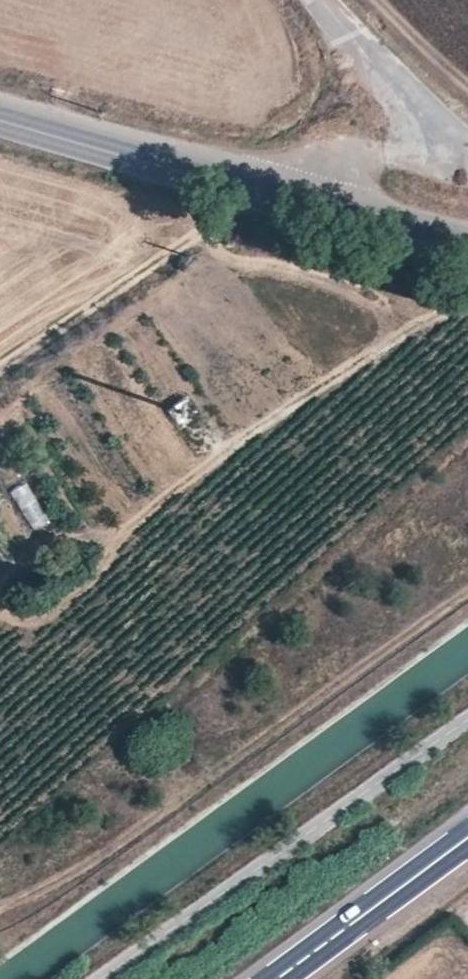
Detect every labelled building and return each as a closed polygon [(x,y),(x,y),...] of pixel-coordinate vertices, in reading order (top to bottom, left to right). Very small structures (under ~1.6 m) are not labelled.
[(181,428),(201,414),(188,395),(168,408),(181,428)] [(33,532),(52,520),(27,480),(8,492),(33,532)]
